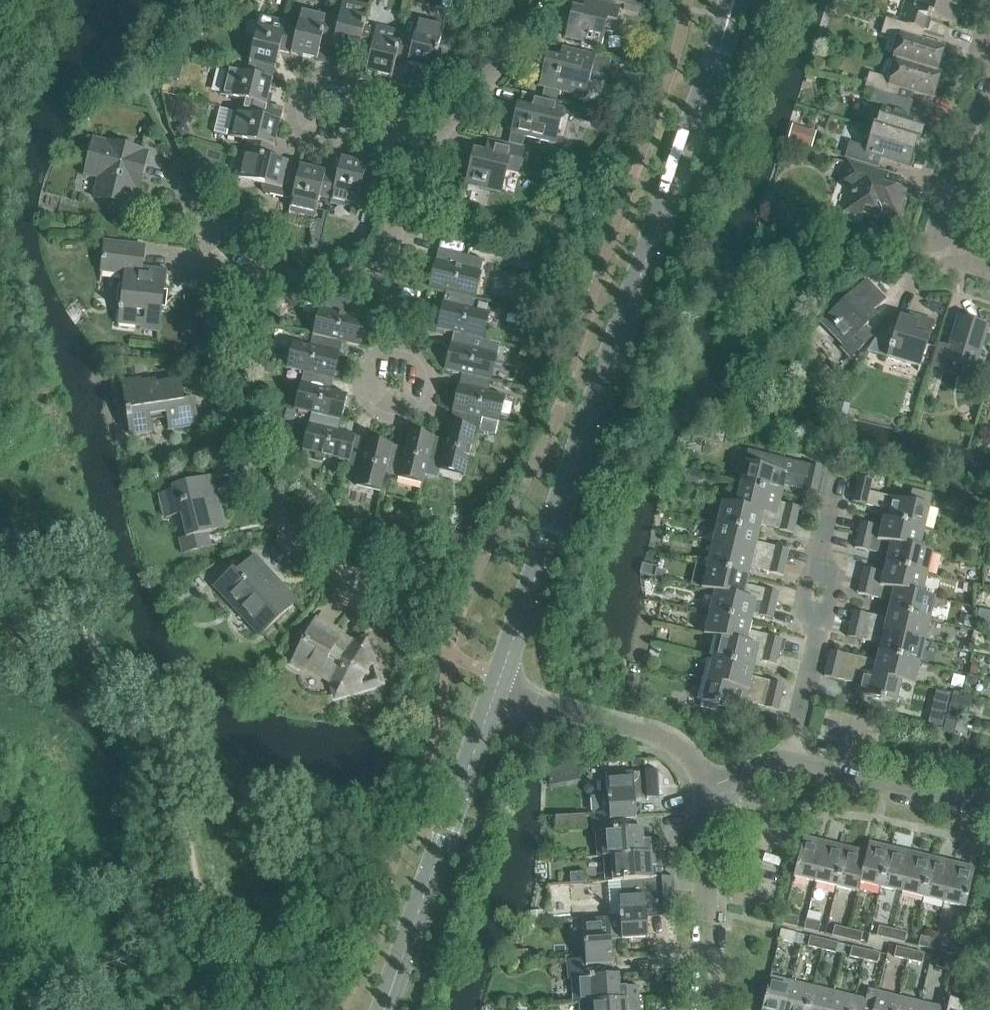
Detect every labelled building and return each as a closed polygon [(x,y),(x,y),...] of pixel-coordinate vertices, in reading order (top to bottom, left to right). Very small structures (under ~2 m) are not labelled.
[(338,22),(326,19),(320,43),(332,46),(332,47),(358,53),(358,52),(363,28),(369,6),(343,0),(338,22)] [(564,36),(599,46),(604,31),(614,33),(620,8),(590,0),(589,0),(586,11),(572,7),(564,36)] [(624,5),(640,9),(642,3),(627,0),(602,0),(624,5)] [(949,0),(915,0),(915,2),(909,0),(905,0),(898,23),(923,30),(926,19),(951,26),(958,3),(949,0)] [(296,30),(285,27),(279,51),(291,54),(290,55),(316,61),(320,43),(326,19),(327,14),(301,8),(296,30)] [(250,63),(247,75),(271,80),(274,69),(275,69),(279,51),(285,27),(286,23),(260,17),(249,63),(250,63)] [(412,40),(401,37),(395,61),(407,64),(406,65),(432,71),(443,24),(417,18),(412,40)] [(939,73),(936,72),(943,48),(921,41),(924,31),(923,30),(898,23),(885,19),(880,34),(897,39),(891,60),(939,74),(939,73)] [(375,31),(363,28),(358,52),(369,55),(365,73),(391,79),(395,61),(401,37),(402,32),(376,26),(375,31)] [(175,56),(188,60),(192,43),(179,40),(175,56)] [(615,60),(566,49),(563,61),(546,57),(539,86),(544,87),(542,98),(561,102),(563,91),(579,95),(578,98),(589,101),(597,68),(612,72),(615,60)] [(864,89),(873,92),(906,102),(909,93),(931,99),(939,74),(891,60),(891,61),(895,62),(890,80),(869,74),(864,89)] [(241,100),(238,112),(262,118),(265,106),(266,106),(272,80),(271,80),(247,75),(225,69),(219,95),(241,100)] [(171,86),(164,84),(162,93),(169,94),(171,86)] [(872,127),(872,129),(881,132),(881,133),(908,141),(908,142),(918,145),(926,121),(908,115),(911,104),(906,102),(873,92),(870,103),(881,106),(875,127),(872,127)] [(508,145),(522,148),(524,138),(535,140),(533,146),(534,146),(536,140),(555,145),(556,143),(561,144),(569,113),(570,113),(570,111),(557,108),(558,102),(534,96),(531,108),(518,105),(516,110),(514,110),(513,112),(511,114),(510,117),(510,119),(509,121),(509,123),(508,126),(508,128),(508,130),(509,132),(511,133),(508,145)] [(238,112),(233,111),(227,137),(249,142),(246,153),(270,159),(273,148),(274,148),(280,122),(262,118),(238,112)] [(176,128),(181,137),(190,132),(185,123),(176,128)] [(151,135),(153,127),(145,125),(143,133),(151,135)] [(787,141),(810,148),(813,136),(790,129),(787,141)] [(872,129),(871,132),(866,147),(848,142),(844,158),(877,168),(880,159),(908,167),(914,145),(918,146),(918,145),(908,142),(908,141),(881,133),(881,132),(872,129)] [(92,198),(129,207),(136,181),(141,182),(148,153),(92,139),(83,177),(97,180),(92,198)] [(465,185),(501,193),(507,165),(519,167),(523,150),(495,143),(492,155),(473,151),(465,185)] [(288,163),(270,159),(246,153),(242,152),(236,178),(281,189),(282,188),(293,191),(299,167),(288,164),(288,163)] [(337,176),(331,200),(329,205),(355,211),(361,189),(373,192),(379,167),(341,158),(337,176)] [(849,194),(850,195),(849,198),(846,197),(840,217),(860,223),(862,216),(880,221),(883,212),(896,216),(904,192),(890,188),(890,189),(879,186),(883,175),(847,164),(841,184),(853,187),(852,190),(850,190),(849,194)] [(293,191),(288,213),(314,219),(319,197),(331,200),(337,176),(325,173),(325,172),(299,166),(299,167),(293,191)] [(769,217),(771,223),(776,226),(782,223),(784,218),(782,212),(777,210),(771,212),(769,217)] [(328,213),(320,211),(311,248),(318,250),(328,213)] [(273,242),(280,244),(283,233),(275,231),(273,242)] [(283,238),(280,249),(290,252),(292,246),(289,240),(283,238)] [(123,275),(120,304),(118,325),(141,328),(141,330),(157,332),(165,271),(141,268),(144,245),(104,240),(100,273),(123,275)] [(435,262),(429,288),(446,292),(475,299),(481,273),(478,273),(482,260),(438,250),(435,262)] [(828,318),(835,325),(829,331),(853,356),(873,337),(865,329),(868,327),(869,326),(869,325),(869,324),(868,323),(863,318),(869,313),(870,314),(884,302),(866,283),(828,318)] [(436,329),(454,334),(483,340),(489,314),(472,310),(475,299),(446,292),(444,300),(443,304),(436,329)] [(368,308),(342,302),(341,299),(318,303),(319,310),(313,336),(341,343),(359,347),(366,321),(368,308)] [(278,325),(280,315),(270,313),(269,323),(278,325)] [(889,352),(887,359),(918,368),(932,323),(909,316),(907,321),(899,318),(897,325),(886,322),(866,353),(876,356),(879,349),(889,352)] [(931,368),(941,371),(944,361),(963,367),(963,366),(974,369),(987,327),(958,318),(948,348),(938,345),(931,368)] [(483,340),(454,334),(452,339),(451,345),(444,371),(462,375),(491,381),(500,344),(483,340)] [(311,341),(310,347),(293,343),(287,369),(304,373),(333,380),(340,354),(340,350),(341,343),(313,336),(311,341)] [(271,374),(273,365),(266,363),(264,372),(271,374)] [(131,376),(143,374),(142,366),(130,368),(131,376)] [(294,410),(312,414),(341,421),(347,395),(330,391),(331,385),(333,380),(304,373),(302,380),(301,384),(294,410)] [(460,381),(459,386),(452,412),(499,423),(505,397),(488,393),(489,387),(491,381),(462,375),(460,381)] [(122,383),(129,436),(152,433),(149,421),(166,419),(168,430),(198,426),(195,401),(184,403),(181,380),(156,384),(155,378),(122,383)] [(542,404),(545,393),(534,391),(532,402),(542,404)] [(835,414),(845,417),(845,414),(847,406),(838,404),(836,412),(835,414)] [(287,410),(285,423),(294,425),(296,412),(287,410)] [(439,466),(438,470),(464,476),(475,430),(496,436),(499,423),(452,412),(451,421),(450,423),(445,441),(438,439),(434,438),(427,464),(439,466)] [(302,452),(348,462),(349,462),(355,437),(338,433),(339,426),(341,421),(312,414),(310,421),(309,426),(302,452)] [(396,478),(422,485),(427,464),(434,438),(408,432),(404,449),(398,447),(393,446),(386,475),(391,476),(396,478)] [(381,493),(386,475),(393,446),(367,440),(361,438),(355,437),(349,462),(348,462),(347,466),(360,469),(355,486),(381,493)] [(739,484),(783,494),(785,486),(817,494),(823,468),(747,451),(739,484)] [(699,477),(687,474),(685,482),(697,485),(699,477)] [(180,488),(161,493),(167,517),(185,513),(191,535),(181,538),(184,553),(217,545),(217,544),(209,545),(206,532),(225,528),(212,475),(179,484),(180,488)] [(167,476),(156,478),(159,487),(169,485),(167,476)] [(882,519),(925,529),(931,507),(869,492),(872,480),(857,477),(851,502),(884,510),(882,519)] [(722,501),(722,502),(796,520),(799,508),(781,503),(783,494),(739,484),(734,504),(722,501)] [(722,502),(716,524),(758,534),(760,525),(793,533),(796,520),(722,502)] [(857,536),(933,554),(933,553),(920,550),(925,529),(882,519),(880,528),(861,523),(857,536)] [(716,524),(711,545),(786,563),(789,551),(756,543),(758,534),(716,524)] [(453,534),(450,543),(463,547),(466,538),(453,534)] [(884,565),(928,576),(933,554),(857,536),(854,548),(886,556),(884,565)] [(711,545),(706,567),(748,577),(750,568),(783,576),(786,563),(711,545)] [(213,588),(259,637),(296,602),(294,603),(272,578),(273,577),(253,557),(236,573),(233,569),(213,588)] [(859,582),(935,600),(935,599),(923,596),(928,576),(884,565),(882,574),(863,569),(859,582)] [(706,567),(701,588),(775,606),(778,594),(746,586),(748,577),(706,567)] [(656,571),(655,578),(663,579),(665,572),(656,571)] [(886,611),(930,622),(935,600),(859,582),(856,595),(888,603),(886,611)] [(713,592),(709,612),(752,623),(754,614),(772,619),(775,606),(701,588),(701,589),(713,592)] [(974,629),(988,632),(989,625),(989,612),(979,609),(974,629)] [(849,625),(924,643),(930,622),(886,611),(884,620),(852,612),(849,625)] [(709,612),(703,634),(778,652),(781,639),(750,631),(752,623),(709,612)] [(973,629),(976,619),(966,616),(963,627),(973,629)] [(291,667),(301,672),(307,672),(327,683),(332,702),(382,687),(373,654),(370,655),(366,640),(344,646),(338,643),(338,641),(332,638),(336,632),(316,621),(291,667)] [(876,655),(919,665),(924,643),(849,625),(846,638),(878,646),(876,655)] [(716,638),(711,659),(754,669),(756,661),(775,665),(778,652),(703,634),(703,635),(716,638)] [(826,664),(914,686),(919,665),(876,655),(874,663),(829,652),(826,664)] [(711,659),(706,680),(780,697),(783,685),(752,677),(754,669),(711,659)] [(976,677),(979,665),(971,663),(969,675),(976,677)] [(914,686),(826,664),(823,677),(856,684),(853,694),(896,704),(901,683),(914,686)] [(629,675),(627,688),(635,689),(637,676),(629,675)] [(967,677),(965,686),(972,687),(974,679),(967,677)] [(780,697),(706,680),(701,702),(744,712),(746,703),(777,710),(780,697)] [(929,724),(942,727),(950,695),(936,692),(929,724)] [(951,695),(946,713),(966,718),(970,699),(951,695)] [(952,750),(942,748),(940,757),(949,759),(952,750)] [(606,813),(607,831),(613,831),(612,820),(636,818),(636,820),(634,793),(646,793),(647,799),(660,798),(658,770),(645,771),(646,773),(634,773),(633,771),(607,773),(609,795),(607,795),(608,802),(609,801),(610,813),(606,813)] [(592,814),(593,833),(597,833),(599,853),(599,857),(663,853),(664,853),(663,848),(663,841),(650,841),(650,843),(643,844),(642,828),(642,819),(636,820),(636,818),(612,820),(613,831),(607,831),(606,814),(606,813),(592,814)] [(556,827),(566,826),(565,816),(555,817),(556,827)] [(793,878),(815,883),(825,842),(803,837),(793,878)] [(815,883),(836,888),(846,847),(825,842),(815,883)] [(859,883),(880,888),(890,847),(869,842),(859,883)] [(846,847),(836,888),(856,893),(866,852),(846,847)] [(880,888),(901,894),(911,852),(890,847),(880,888)] [(901,894),(921,899),(932,857),(911,852),(901,894)] [(675,890),(674,877),(661,878),(660,866),(664,866),(664,865),(661,865),(661,860),(664,860),(663,853),(599,857),(599,858),(605,858),(607,882),(643,880),(644,892),(662,891),(675,890)] [(921,899),(942,904),(952,862),(932,857),(921,899)] [(952,862),(942,904),(964,909),(974,867),(952,862)] [(675,890),(662,891),(644,892),(643,880),(607,882),(607,883),(622,882),(623,893),(619,893),(621,915),(618,915),(619,918),(620,918),(622,939),(649,937),(647,918),(677,916),(675,890)] [(604,908),(594,908),(594,910),(595,918),(605,918),(604,908)] [(583,910),(583,919),(584,919),(595,918),(594,910),(583,910)] [(541,912),(528,913),(529,922),(541,921),(541,912)] [(782,924),(797,928),(799,918),(785,914),(782,924)] [(584,919),(584,931),(585,941),(584,942),(584,947),(585,947),(586,959),(581,960),(583,978),(613,976),(613,975),(610,940),(622,939),(620,918),(619,918),(610,919),(610,918),(584,919)] [(801,930),(816,934),(818,923),(804,920),(801,930)] [(844,941),(847,930),(832,927),(830,937),(844,941)] [(889,941),(891,931),(876,927),(874,937),(889,941)] [(778,940),(793,944),(795,933),(781,930),(778,940)] [(844,941),(857,944),(859,933),(847,930),(844,941)] [(889,941),(903,944),(905,934),(891,931),(889,941)] [(805,947),(820,951),(823,941),(808,937),(805,947)] [(916,947),(931,951),(934,941),(918,937),(916,947)] [(963,951),(974,954),(977,939),(966,937),(963,951)] [(820,951),(833,954),(835,944),(823,941),(820,951)] [(940,952),(954,955),(957,945),(942,942),(940,952)] [(863,961),(865,952),(850,948),(848,958),(863,961)] [(907,962),(910,951),(894,948),(892,959),(907,962)] [(907,962),(921,966),(923,955),(910,951),(907,962)] [(863,961),(875,964),(877,955),(865,952),(863,961)] [(936,967),(950,971),(953,961),(938,957),(936,967)] [(568,960),(569,971),(569,980),(574,979),(575,1004),(639,1000),(638,987),(628,987),(628,989),(619,990),(618,975),(613,975),(613,976),(583,978),(581,960),(568,960)] [(791,981),(770,976),(761,1009),(784,1009),(791,981)] [(812,986),(791,981),(784,1009),(806,1009),(812,986)] [(833,991),(812,986),(806,1009),(829,1009),(833,991)] [(877,991),(868,989),(865,999),(854,996),(851,1009),(873,1009),(877,991)] [(854,996),(833,991),(829,1009),(851,1009),(854,996)] [(898,996),(877,991),(873,1009),(895,1009),(898,996)] [(919,1001),(898,996),(895,1009),(917,1009),(919,1001)] [(917,1009),(962,1009),(964,1002),(949,998),(946,1008),(919,1001),(917,1009)] [(581,1008),(582,1009),(640,1009),(639,1000),(575,1004),(575,1005),(581,1004),(581,1008)]
